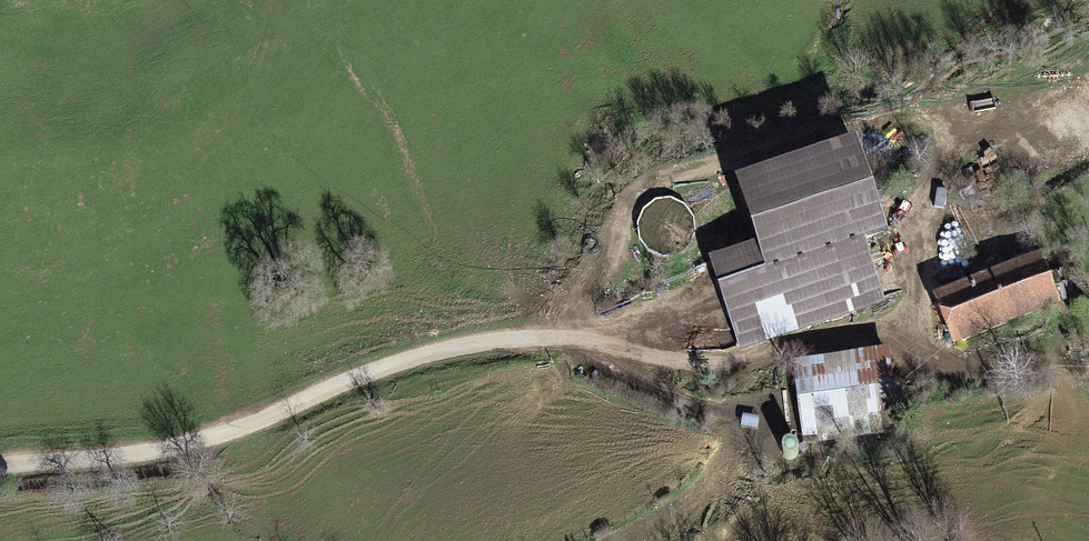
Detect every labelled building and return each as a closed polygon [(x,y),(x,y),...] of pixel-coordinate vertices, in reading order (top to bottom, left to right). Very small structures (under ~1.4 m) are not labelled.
[(883,250),(847,153),(727,196),(751,260),(712,273),(743,357),(878,308),(860,258),(883,250)] [(1059,320),(1039,267),(935,306),(956,359),(1059,320)] [(882,365),(790,376),(800,454),(891,444),(882,365)]
